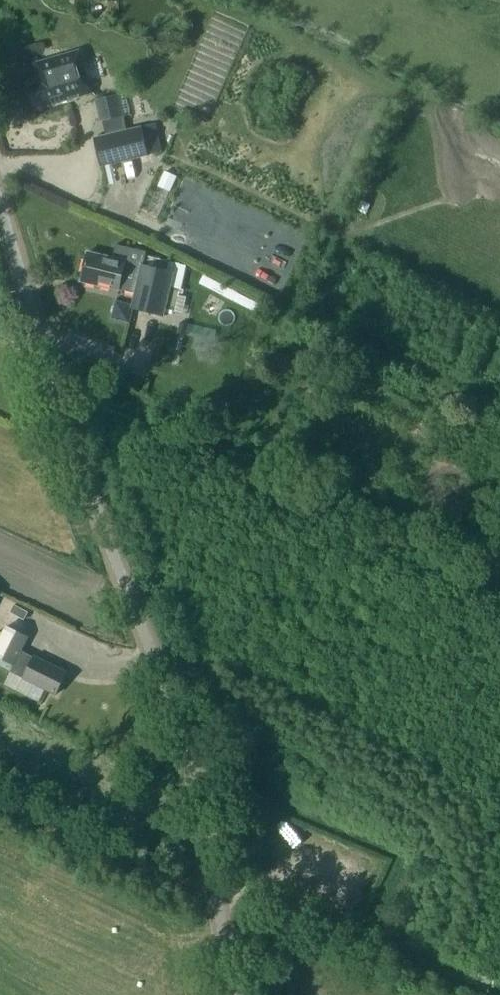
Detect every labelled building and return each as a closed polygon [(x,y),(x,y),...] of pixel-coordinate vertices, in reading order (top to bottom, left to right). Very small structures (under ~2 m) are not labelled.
[(29,86),(34,104),(41,102),(43,107),(93,92),(81,50),(59,56),(35,63),(39,78),(34,79),(36,84),(29,86)] [(99,119),(123,114),(118,94),(95,100),(99,119)] [(95,137),(102,166),(148,155),(141,126),(95,137)] [(124,290),(136,293),(133,308),(164,315),(174,272),(142,265),(126,261),(89,252),(82,280),(124,290)] [(129,322),(132,311),(127,310),(129,304),(116,301),(112,318),(129,322)] [(7,626),(0,641),(0,658),(13,665),(14,664),(28,671),(25,678),(55,693),(66,672),(35,657),(35,658),(20,651),(28,636),(7,626)]
